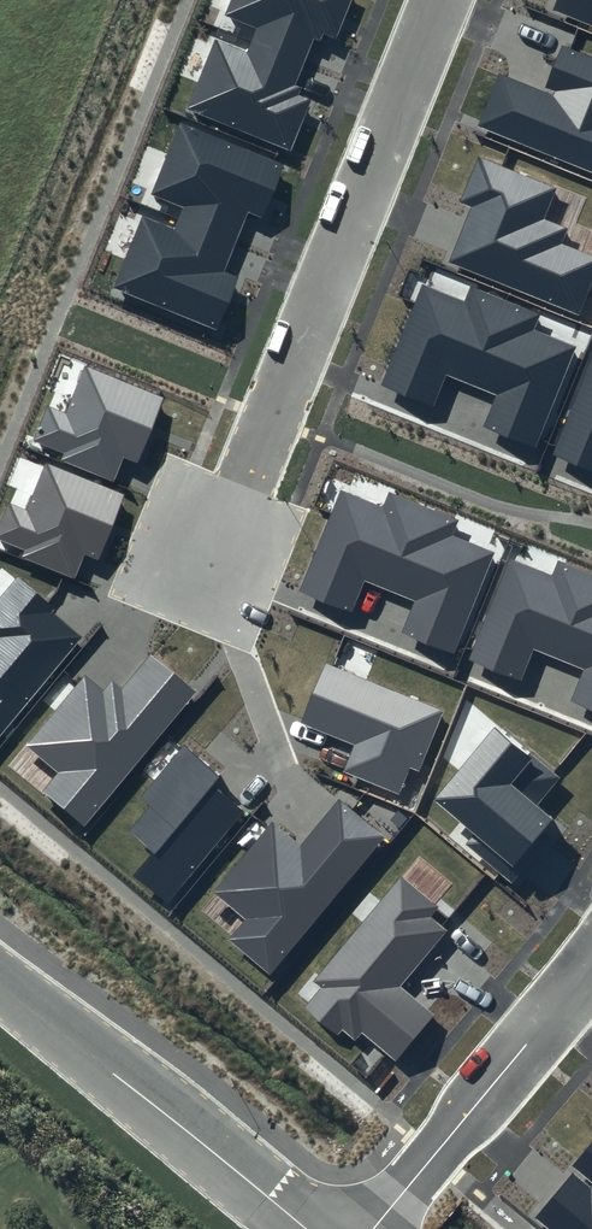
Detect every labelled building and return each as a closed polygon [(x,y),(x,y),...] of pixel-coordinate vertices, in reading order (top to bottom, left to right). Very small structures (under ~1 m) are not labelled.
[(225,15),(258,29),(248,52),(215,39),(187,110),(290,151),(312,98),(298,92),(321,34),(335,39),(350,0),(231,0),(225,15)] [(551,11),(591,27),(591,0),(556,0),(551,11)] [(562,44),(545,85),(557,90),(554,97),(500,74),(478,126),(591,173),(591,56),(562,44)] [(283,164),(180,123),(152,194),(184,207),(175,230),(142,217),(113,289),(217,330),(239,276),(225,271),(248,212),(261,218),(283,164)] [(478,157),(460,201),(473,206),(450,263),(577,314),(591,277),(591,257),(559,243),(565,228),(543,219),(555,188),(478,157)] [(539,314),(472,287),(466,302),(424,285),(384,385),(435,405),(447,376),(496,396),(484,426),(537,447),(577,347),(533,329),(539,314)] [(555,454),(591,469),(591,364),(555,454)] [(164,398),(84,367),(65,413),(47,406),(33,441),(64,454),(61,461),(114,482),(123,458),(137,464),(164,398)] [(46,463),(26,510),(9,503),(0,525),(0,540),(25,550),(22,557),(75,578),(84,555),(98,561),(125,495),(46,463)] [(456,520),(389,493),(383,508),(341,491),(301,590),(352,611),(364,582),(413,602),(401,631),(454,653),(494,553),(450,535),(456,520)] [(558,561),(552,576),(511,559),(471,659),(522,679),(533,650),(583,670),(571,700),(591,708),(591,575),(558,561)] [(17,577),(0,597),(0,735),(81,636),(53,613),(56,609),(17,577)] [(195,692),(150,655),(122,689),(112,680),(104,690),(84,674),(25,746),(57,773),(41,792),(83,827),(195,692)] [(442,711),(324,663),(300,723),(352,745),(341,772),(398,795),(409,768),(418,771),(442,711)] [(560,778),(495,724),(432,799),(474,834),(466,843),(511,881),(548,838),(542,833),(553,821),(536,807),(560,778)] [(222,776),(184,744),(139,797),(150,806),(128,831),(156,854),(137,876),(168,902),(244,813),(213,787),(222,776)] [(385,837),(339,799),(300,845),(273,822),(214,893),(245,919),(228,940),(270,975),(385,837)] [(436,907),(401,878),(315,981),(321,986),(303,1007),(338,1036),(342,1031),(355,1041),(361,1033),(395,1062),(434,1015),(400,987),(446,932),(428,917),(436,907)] [(572,1167),(591,1184),(591,1143),(572,1167)] [(590,1189),(572,1174),(536,1217),(550,1228),(591,1228),(591,1186),(590,1189)]
